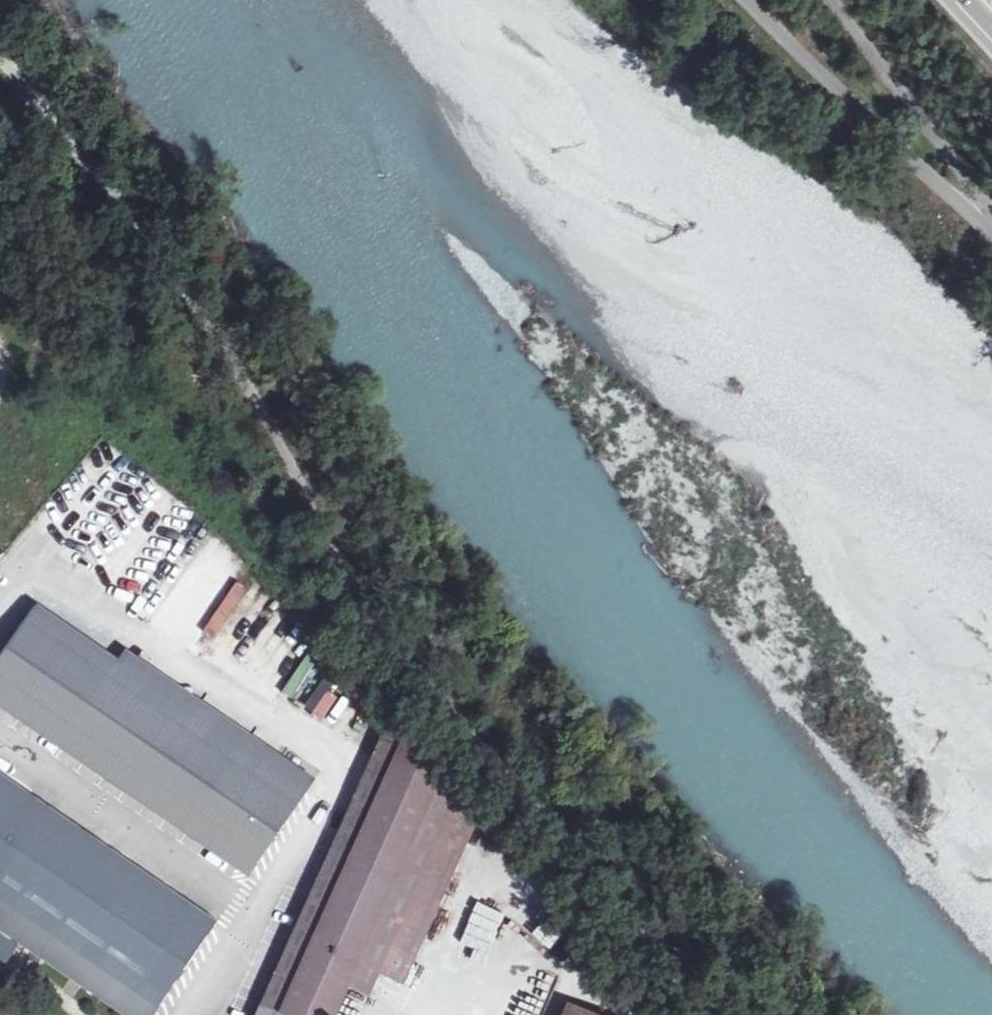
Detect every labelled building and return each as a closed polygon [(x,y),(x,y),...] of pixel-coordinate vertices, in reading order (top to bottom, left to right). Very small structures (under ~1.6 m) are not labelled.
[(215,637),(245,589),(233,581),(203,630),(215,637)] [(22,614),(0,649),(0,720),(10,727),(65,642),(37,624),(22,614)] [(107,671),(65,642),(10,727),(53,754),(107,671)] [(314,780),(124,651),(109,672),(300,796),(314,780)] [(293,697),(317,664),(306,656),(282,689),(293,697)] [(107,671),(53,754),(246,881),(253,871),(300,796),(109,672),(107,671)] [(321,690),(312,717),(325,722),(331,704),(343,708),(346,698),(321,690)] [(384,729),(359,785),(257,1014),(339,1014),(350,990),(370,998),(379,979),(402,988),(483,816),(420,743),(384,729)] [(5,975),(18,955),(109,1014),(157,1014),(212,930),(0,791),(0,972),(5,975)]
